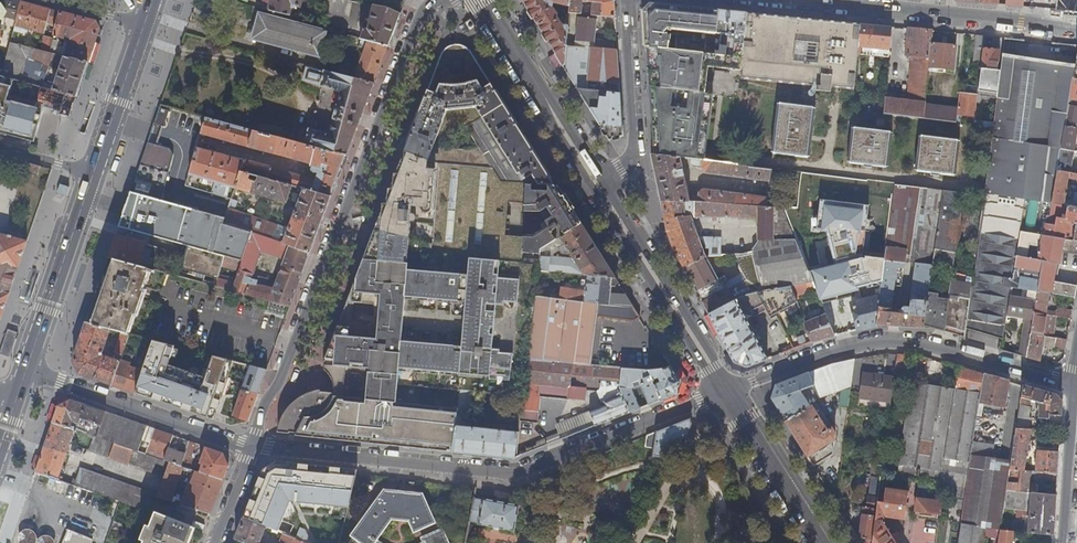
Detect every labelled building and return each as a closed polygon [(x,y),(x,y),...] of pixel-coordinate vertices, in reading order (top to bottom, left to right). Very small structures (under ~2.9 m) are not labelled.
[(17,20),(22,2),(13,0),(0,0),(0,16),(17,20)] [(181,38),(308,66),(355,78),(375,83),(388,45),(402,14),(407,0),(193,0),(181,38)] [(572,0),(523,0),(564,65),(565,64),(567,45),(569,26),(564,26),(559,17),(559,15),(556,8),(554,8),(554,7),(548,6),(548,2),(567,6),(566,9),(565,9),(562,20),(570,20),(570,13),(572,0)] [(570,13),(586,14),(586,11),(583,10),(584,0),(572,0),(570,13)] [(588,2),(594,2),(593,15),(617,17),(616,1),(615,0),(588,0),(588,2)] [(1065,0),(1056,0),(1055,8),(1064,9),(1065,0)] [(22,2),(17,20),(16,26),(45,34),(48,22),(52,10),(22,2)] [(643,10),(646,46),(648,46),(670,49),(671,42),(669,40),(664,39),(665,33),(669,28),(679,29),(676,49),(707,53),(709,32),(723,34),(720,54),(735,56),(738,34),(745,35),(747,12),(738,11),(712,8),(651,3),(643,10)] [(57,24),(61,12),(52,10),(48,22),(57,24)] [(65,57),(89,63),(101,29),(97,22),(61,12),(57,24),(54,36),(66,39),(67,38),(73,39),(72,41),(69,42),(65,57)] [(787,16),(747,12),(745,35),(743,56),(742,68),(741,76),(784,81),(787,16)] [(825,19),(787,16),(784,81),(817,85),(817,89),(819,89),(825,19)] [(595,48),(616,50),(615,40),(596,38),(598,19),(580,17),(577,40),(595,42),(595,48)] [(825,19),(819,89),(832,91),(833,86),(855,89),(859,43),(862,23),(825,19)] [(862,23),(859,43),(891,46),(893,26),(862,23)] [(886,98),(884,113),(924,118),(925,104),(929,67),(932,43),(933,30),(910,28),(907,55),(916,56),(916,59),(913,59),(909,100),(886,98)] [(982,64),(985,35),(978,34),(974,63),(982,64)] [(45,36),(42,51),(50,53),(54,39),(45,36)] [(6,65),(11,45),(0,42),(0,64),(6,65)] [(54,92),(78,98),(89,63),(65,57),(50,53),(42,51),(12,43),(11,45),(6,65),(3,75),(17,78),(21,80),(26,60),(61,69),(54,92)] [(932,43),(929,67),(954,70),(956,45),(932,43)] [(453,45),(450,46),(447,48),(445,50),(443,53),(406,150),(428,160),(438,163),(439,162),(454,166),(503,183),(526,184),(532,185),(548,186),(556,186),(474,54),(469,49),(466,46),(462,45),(459,44),(453,45)] [(565,64),(564,65),(579,89),(603,92),(609,93),(621,94),(619,50),(616,50),(595,48),(567,45),(565,64)] [(651,87),(689,91),(689,90),(706,92),(709,64),(742,68),(743,56),(735,56),(720,54),(707,53),(676,49),(670,49),(648,46),(651,87)] [(985,48),(983,68),(998,70),(1000,50),(985,48)] [(1074,78),(1076,66),(1003,56),(985,193),(1041,201),(1053,111),(1068,113),(1069,105),(1070,98),(1072,88),(1074,78)] [(310,129),(306,144),(348,155),(376,83),(375,83),(355,78),(308,66),(304,81),(322,85),(344,91),(339,105),(338,105),(334,118),(336,119),(332,135),(310,129)] [(0,74),(0,135),(36,145),(45,107),(37,105),(11,99),(17,78),(3,75),(0,74)] [(651,87),(653,119),(690,117),(689,91),(651,87)] [(54,92),(42,88),(37,105),(45,107),(63,112),(61,118),(71,121),(78,98),(54,92)] [(603,92),(579,89),(593,111),(596,109),(600,110),(599,115),(596,117),(601,125),(623,127),(621,94),(609,93),(608,98),(602,98),(603,92)] [(690,117),(653,119),(655,154),(679,157),(691,159),(705,161),(706,153),(714,93),(706,92),(689,90),(689,91),(690,117)] [(958,108),(958,114),(976,116),(978,95),(960,93),(958,108)] [(781,103),(774,152),(807,156),(813,107),(781,103)] [(925,104),(924,118),(957,122),(958,114),(958,108),(925,104)] [(1068,113),(1066,126),(1076,128),(1076,106),(1069,105),(1068,113)] [(168,111),(160,109),(155,124),(164,127),(168,111)] [(1041,201),(1052,203),(1058,170),(1062,148),(1066,126),(1068,113),(1053,111),(1041,201)] [(306,144),(206,118),(202,133),(314,165),(312,169),(314,172),(319,174),(317,182),(292,173),(198,147),(190,174),(236,188),(242,171),(293,186),(304,189),(332,197),(348,155),(306,144)] [(623,135),(623,127),(601,125),(610,139),(623,135)] [(1066,126),(1062,148),(1074,150),(1076,151),(1076,128),(1066,126)] [(855,127),(850,161),(886,166),(891,131),(855,127)] [(922,135),(918,169),(954,174),(958,139),(922,135)] [(156,145),(148,143),(145,153),(148,154),(150,148),(155,149),(156,145)] [(148,154),(145,153),(137,177),(140,178),(135,193),(132,192),(127,205),(124,213),(124,214),(120,227),(152,236),(189,246),(226,257),(243,262),(244,262),(253,232),(225,221),(226,218),(162,200),(174,156),(170,149),(156,145),(155,149),(150,148),(148,154)] [(1062,148),(1058,170),(1070,172),(1074,150),(1062,148)] [(403,159),(376,230),(433,243),(432,254),(523,263),(523,253),(524,236),(506,235),(508,202),(525,203),(526,184),(503,183),(454,166),(439,162),(438,163),(428,160),(406,150),(406,158),(404,158),(403,159)] [(655,154),(652,154),(662,202),(690,203),(679,157),(655,154)] [(705,161),(691,159),(690,164),(693,167),(701,168),(705,173),(770,181),(770,176),(774,176),(775,169),(705,161)] [(1052,203),(1064,205),(1069,178),(1076,180),(1076,173),(1070,172),(1058,170),(1052,203)] [(287,203),(293,186),(242,171),(236,188),(287,203)] [(524,236),(523,253),(541,254),(541,253),(542,248),(546,246),(554,241),(582,224),(559,186),(556,186),(548,186),(547,192),(532,191),(532,185),(526,184),(525,203),(525,211),(542,212),(548,207),(554,216),(546,221),(541,224),(543,229),(533,235),(524,234),(524,236)] [(879,326),(923,328),(924,326),(928,293),(931,279),(944,190),(894,184),(887,248),(886,258),(883,284),(882,295),(882,297),(878,326),(879,326)] [(310,253),(332,197),(304,189),(287,234),(285,228),(235,210),(229,208),(226,218),(225,221),(253,232),(310,253)] [(699,194),(698,203),(780,207),(781,198),(765,197),(757,196),(704,190),(699,194)] [(953,269),(964,193),(947,190),(944,190),(931,279),(939,280),(941,267),(953,269)] [(1068,206),(1068,205),(1076,207),(1076,192),(1074,202),(1071,201),(1070,203),(1067,202),(1066,205),(1068,206)] [(1026,200),(986,195),(981,226),(1006,229),(1021,232),(1026,200)] [(871,204),(819,197),(815,228),(826,229),(836,265),(811,272),(814,282),(820,302),(883,284),(886,258),(856,255),(849,230),(867,232),(871,204)] [(229,208),(235,210),(239,201),(232,199),(229,208)] [(690,203),(662,202),(668,231),(675,251),(684,267),(706,257),(707,256),(722,256),(722,238),(722,237),(699,237),(692,218),(711,218),(710,222),(744,223),(744,218),(759,219),(759,240),(760,241),(754,249),(755,252),(757,262),(760,276),(761,282),(763,291),(792,286),(814,282),(812,279),(811,272),(783,207),(780,207),(698,203),(690,203)] [(1043,235),(1064,239),(1068,221),(1076,222),(1073,240),(1076,241),(1076,207),(1068,205),(1068,206),(1066,215),(1062,215),(1062,218),(1056,217),(1055,225),(1045,223),(1043,235)] [(542,212),(546,221),(554,216),(548,207),(542,212)] [(540,260),(540,265),(539,271),(589,276),(617,278),(582,224),(554,241),(556,245),(564,241),(575,259),(541,256),(540,260)] [(1006,229),(981,226),(973,287),(971,299),(969,311),(993,316),(1006,229)] [(120,227),(109,258),(116,260),(141,266),(148,242),(150,243),(152,236),(120,227)] [(1021,232),(1006,229),(993,316),(1007,318),(1007,315),(1012,287),(1017,256),(1021,232)] [(369,370),(369,377),(370,377),(367,400),(397,402),(399,386),(399,384),(447,390),(461,391),(509,396),(508,397),(522,399),(528,360),(536,297),(535,297),(538,271),(539,271),(540,265),(534,264),(428,254),(432,243),(376,231),(351,295),(374,298),(371,323),(342,319),(324,364),(327,364),(347,366),(370,368),(369,370)] [(291,307),(310,253),(253,232),(244,262),(243,262),(240,271),(238,279),(234,291),(291,307)] [(1021,232),(1017,256),(1027,258),(1029,245),(1041,247),(1038,260),(1060,264),(1062,250),(1076,253),(1076,241),(1073,240),(1064,239),(1043,235),(1021,232)] [(1,320),(28,242),(14,238),(13,238),(10,237),(0,235),(0,323),(1,320)] [(226,257),(189,246),(182,269),(220,279),(223,266),(226,257)] [(1017,256),(1012,287),(1038,291),(1050,293),(1076,297),(1076,291),(1076,285),(1057,282),(1060,264),(1038,260),(1027,258),(1017,256)] [(240,271),(243,262),(226,257),(223,266),(240,271)] [(706,257),(684,267),(697,292),(719,280),(706,257)] [(107,286),(94,325),(111,330),(123,333),(128,334),(135,313),(137,314),(145,290),(144,290),(150,271),(155,273),(156,270),(141,266),(116,260),(111,275),(107,286)] [(617,278),(589,276),(588,292),(579,291),(579,300),(587,301),(587,303),(599,304),(635,307),(627,295),(611,293),(612,286),(616,286),(619,282),(617,278)] [(228,290),(234,291),(238,279),(231,277),(228,290)] [(743,282),(703,302),(709,314),(743,297),(763,291),(761,282),(744,286),(743,282)] [(816,288),(814,282),(792,286),(796,296),(816,288)] [(971,299),(966,298),(960,297),(961,288),(951,282),(949,297),(944,331),(965,337),(967,328),(969,311),(971,299)] [(748,367),(772,358),(770,354),(766,355),(753,330),(756,329),(754,325),(751,327),(748,320),(767,311),(771,317),(798,303),(795,296),(796,296),(792,286),(763,291),(743,297),(709,314),(734,362),(748,367)] [(1038,291),(1012,287),(1007,315),(1034,319),(1035,313),(1038,291)] [(1050,293),(1038,291),(1035,313),(1052,316),(1068,318),(1072,318),(1073,310),(1060,308),(1056,312),(1047,311),(1050,293)] [(944,331),(949,297),(928,293),(924,326),(944,331)] [(536,297),(528,360),(572,364),(591,365),(593,353),(599,304),(587,303),(536,297)] [(878,326),(882,297),(852,303),(859,330),(878,326)] [(990,335),(993,316),(969,311),(967,328),(990,335)] [(1035,313),(1034,319),(1031,334),(1043,336),(1046,320),(1052,321),(1052,316),(1035,313)] [(834,336),(829,323),(826,316),(807,323),(806,323),(813,342),(834,336)] [(1007,318),(993,316),(990,335),(1004,339),(1007,318)] [(94,325),(87,323),(74,362),(80,374),(112,385),(121,361),(122,361),(124,353),(131,335),(128,334),(123,333),(116,351),(118,354),(116,361),(108,358),(107,359),(101,356),(102,353),(103,354),(111,330),(94,325)] [(7,330),(1,351),(11,354),(16,336),(17,333),(7,330)] [(1068,340),(1069,332),(1053,330),(1049,331),(1048,337),(1068,340)] [(1031,334),(1028,357),(1041,361),(1043,347),(1055,349),(1055,348),(1066,349),(1068,340),(1048,337),(1043,336),(1031,334)] [(173,346),(154,341),(143,372),(136,392),(214,420),(235,361),(217,357),(207,384),(165,370),(173,346)] [(121,361),(112,385),(135,393),(136,392),(143,372),(130,367),(135,356),(124,353),(122,361),(121,361)] [(907,370),(908,355),(898,354),(896,368),(907,370)] [(528,360),(522,399),(522,402),(521,411),(535,413),(539,385),(570,386),(572,364),(528,360)] [(851,390),(855,360),(829,366),(777,385),(772,398),(787,421),(810,406),(818,404),(822,403),(820,398),(833,394),(841,392),(844,392),(851,390)] [(325,369),(334,371),(369,377),(369,370),(347,368),(347,366),(327,364),(325,369)] [(591,365),(572,364),(570,386),(583,387),(615,390),(621,390),(620,388),(622,368),(591,365)] [(676,372),(672,366),(665,369),(654,370),(649,370),(652,376),(661,401),(677,395),(681,381),(676,372)] [(943,496),(966,498),(972,456),(974,443),(978,416),(985,374),(959,367),(955,390),(916,384),(912,386),(899,474),(948,481),(950,474),(951,475),(949,487),(944,486),(943,496)] [(628,368),(622,368),(620,388),(621,390),(622,393),(633,389),(642,386),(646,384),(644,379),(652,376),(649,370),(628,368)] [(331,375),(333,379),(334,371),(325,369),(326,370),(328,372),(331,375)] [(680,370),(676,372),(681,381),(686,378),(680,370)] [(344,439),(352,440),(358,440),(357,442),(360,442),(360,440),(375,442),(375,444),(377,444),(378,439),(386,442),(391,444),(391,445),(394,446),(394,444),(408,445),(408,447),(411,448),(411,446),(425,447),(425,449),(428,449),(428,448),(442,449),(442,451),(448,451),(449,449),(452,449),(452,452),(453,452),(461,392),(399,386),(397,402),(397,404),(392,403),(366,401),(369,377),(334,371),(333,379),(335,384),(336,389),(337,394),(331,393),(329,400),(316,399),(297,405),(293,403),(290,406),(287,411),(284,415),(282,421),(280,427),(279,432),(291,434),(291,432),(297,433),(297,435),(299,436),(300,433),(308,434),(308,437),(310,437),(310,435),(323,437),(324,437),(324,438),(327,439),(327,437),(341,439),(341,440),(343,440),(344,439)] [(892,401),(895,378),(864,374),(860,398),(873,400),(873,399),(892,401)] [(985,374),(978,416),(983,417),(985,403),(1006,407),(1010,381),(985,374)] [(661,401),(652,376),(644,379),(646,384),(642,386),(649,406),(661,401)] [(1058,395),(1024,385),(1019,417),(1030,418),(1032,408),(1030,408),(1031,400),(1040,403),(1040,418),(1050,419),(1050,423),(1062,424),(1062,418),(1063,402),(1058,395)] [(583,387),(570,386),(569,399),(582,401),(583,387)] [(622,393),(630,413),(641,409),(633,389),(622,393)] [(259,395),(242,390),(234,416),(249,422),(259,395)] [(297,400),(293,403),(297,405),(316,399),(329,400),(331,393),(323,392),(322,390),(312,392),(307,394),(302,397),(297,400)] [(584,414),(590,429),(630,413),(622,393),(621,390),(615,390),(617,397),(604,402),(605,405),(584,414)] [(472,394),(461,392),(453,452),(514,458),(515,452),(518,433),(462,426),(463,418),(468,418),(472,394)] [(839,407),(849,408),(851,393),(844,392),(841,392),(839,407)] [(58,406),(53,422),(74,429),(75,427),(72,426),(73,423),(80,425),(82,419),(86,421),(84,427),(90,429),(92,424),(101,427),(98,437),(139,451),(143,440),(147,427),(71,400),(58,406)] [(785,422),(814,467),(834,455),(836,433),(818,404),(810,406),(787,421),(785,422)] [(535,413),(521,411),(519,423),(538,425),(539,414),(535,413)] [(1030,418),(1019,417),(1017,428),(1031,429),(1032,418),(1030,418)] [(692,424),(690,419),(658,431),(653,457),(655,457),(655,456),(665,458),(685,450),(685,448),(681,440),(688,437),(692,424)] [(53,422),(36,472),(62,481),(63,478),(60,477),(76,430),(74,429),(53,422)] [(155,429),(147,427),(143,440),(151,442),(155,429)] [(1031,429),(1017,428),(1011,469),(1030,471),(1030,467),(1026,467),(1030,439),(1031,429)] [(174,436),(155,429),(151,442),(146,454),(165,461),(169,448),(171,443),(174,436)] [(89,451),(165,477),(170,462),(165,461),(146,454),(139,451),(98,437),(94,436),(89,451)] [(174,436),(171,443),(177,445),(179,438),(174,436)] [(187,450),(190,442),(185,440),(182,448),(187,450)] [(181,466),(183,467),(187,468),(196,444),(190,442),(187,450),(186,454),(181,466)] [(974,443),(972,456),(994,459),(996,447),(974,443)] [(197,472),(223,481),(229,466),(223,453),(206,447),(200,464),(204,465),(202,470),(198,469),(197,472)] [(170,462),(181,466),(186,454),(169,448),(165,461),(170,462)] [(515,452),(514,458),(515,458),(528,453),(526,448),(515,452)] [(1058,474),(1060,452),(1038,450),(1037,468),(1034,468),(1033,471),(1035,471),(1058,474)] [(972,456),(966,498),(962,524),(1000,530),(1011,462),(994,459),(972,456)] [(165,477),(159,495),(158,497),(171,501),(183,467),(181,466),(170,462),(165,477)] [(260,523),(276,530),(286,502),(347,512),(348,511),(356,471),(275,464),(264,467),(260,478),(245,518),(260,523)] [(184,505),(197,472),(187,468),(183,467),(171,501),(177,503),(184,505)] [(882,477),(892,479),(894,468),(883,467),(882,477)] [(73,481),(72,485),(102,496),(115,500),(153,513),(158,497),(159,495),(81,469),(76,482),(73,481)] [(1011,469),(1007,491),(1038,494),(1039,485),(1030,484),(1032,474),(1035,475),(1035,471),(1033,471),(1030,471),(1011,469)] [(200,510),(210,514),(223,481),(197,472),(184,505),(200,510)] [(881,478),(879,498),(873,542),(896,542),(894,540),(900,537),(897,533),(892,536),(884,524),(885,517),(902,519),(901,523),(905,524),(910,491),(892,489),(893,480),(881,478)] [(1007,491),(1005,508),(1023,510),(1022,517),(1030,518),(1029,532),(1054,535),(1057,496),(1038,494),(1007,491)] [(377,541),(393,517),(413,519),(416,527),(430,521),(420,498),(386,494),(357,535),(368,542),(380,542),(377,541)] [(115,500),(102,496),(101,500),(114,505),(115,500)] [(862,542),(873,542),(879,498),(869,497),(868,508),(863,507),(859,538),(862,542)] [(474,498),(470,522),(479,524),(479,525),(514,531),(519,506),(484,499),(484,500),(474,498)] [(940,515),(942,502),(917,498),(916,512),(940,515)] [(200,510),(184,505),(177,503),(176,506),(173,506),(170,505),(166,506),(161,508),(160,513),(157,512),(145,542),(186,542),(200,510)] [(258,541),(261,542),(267,527),(244,518),(236,539),(246,542),(258,542),(258,541)] [(936,536),(937,537),(939,521),(923,519),(921,534),(936,536)] [(115,521),(113,528),(122,531),(124,525),(115,521)] [(987,529),(961,527),(958,542),(985,542),(987,529)] [(424,542),(450,542),(444,529),(422,538),(424,542)] [(1000,530),(994,529),(993,537),(996,538),(1000,538),(1001,530),(1000,530)] [(18,540),(20,542),(35,542),(36,541),(36,536),(33,532),(31,531),(29,530),(25,530),(21,532),(19,536),(18,540)] [(63,542),(92,542),(93,540),(69,530),(63,542)] [(1015,531),(1001,530),(1000,538),(996,538),(995,542),(1013,542),(1015,531)] [(286,534),(286,535),(283,542),(308,542),(286,534)] [(936,536),(921,534),(920,542),(935,542),(936,536)]
